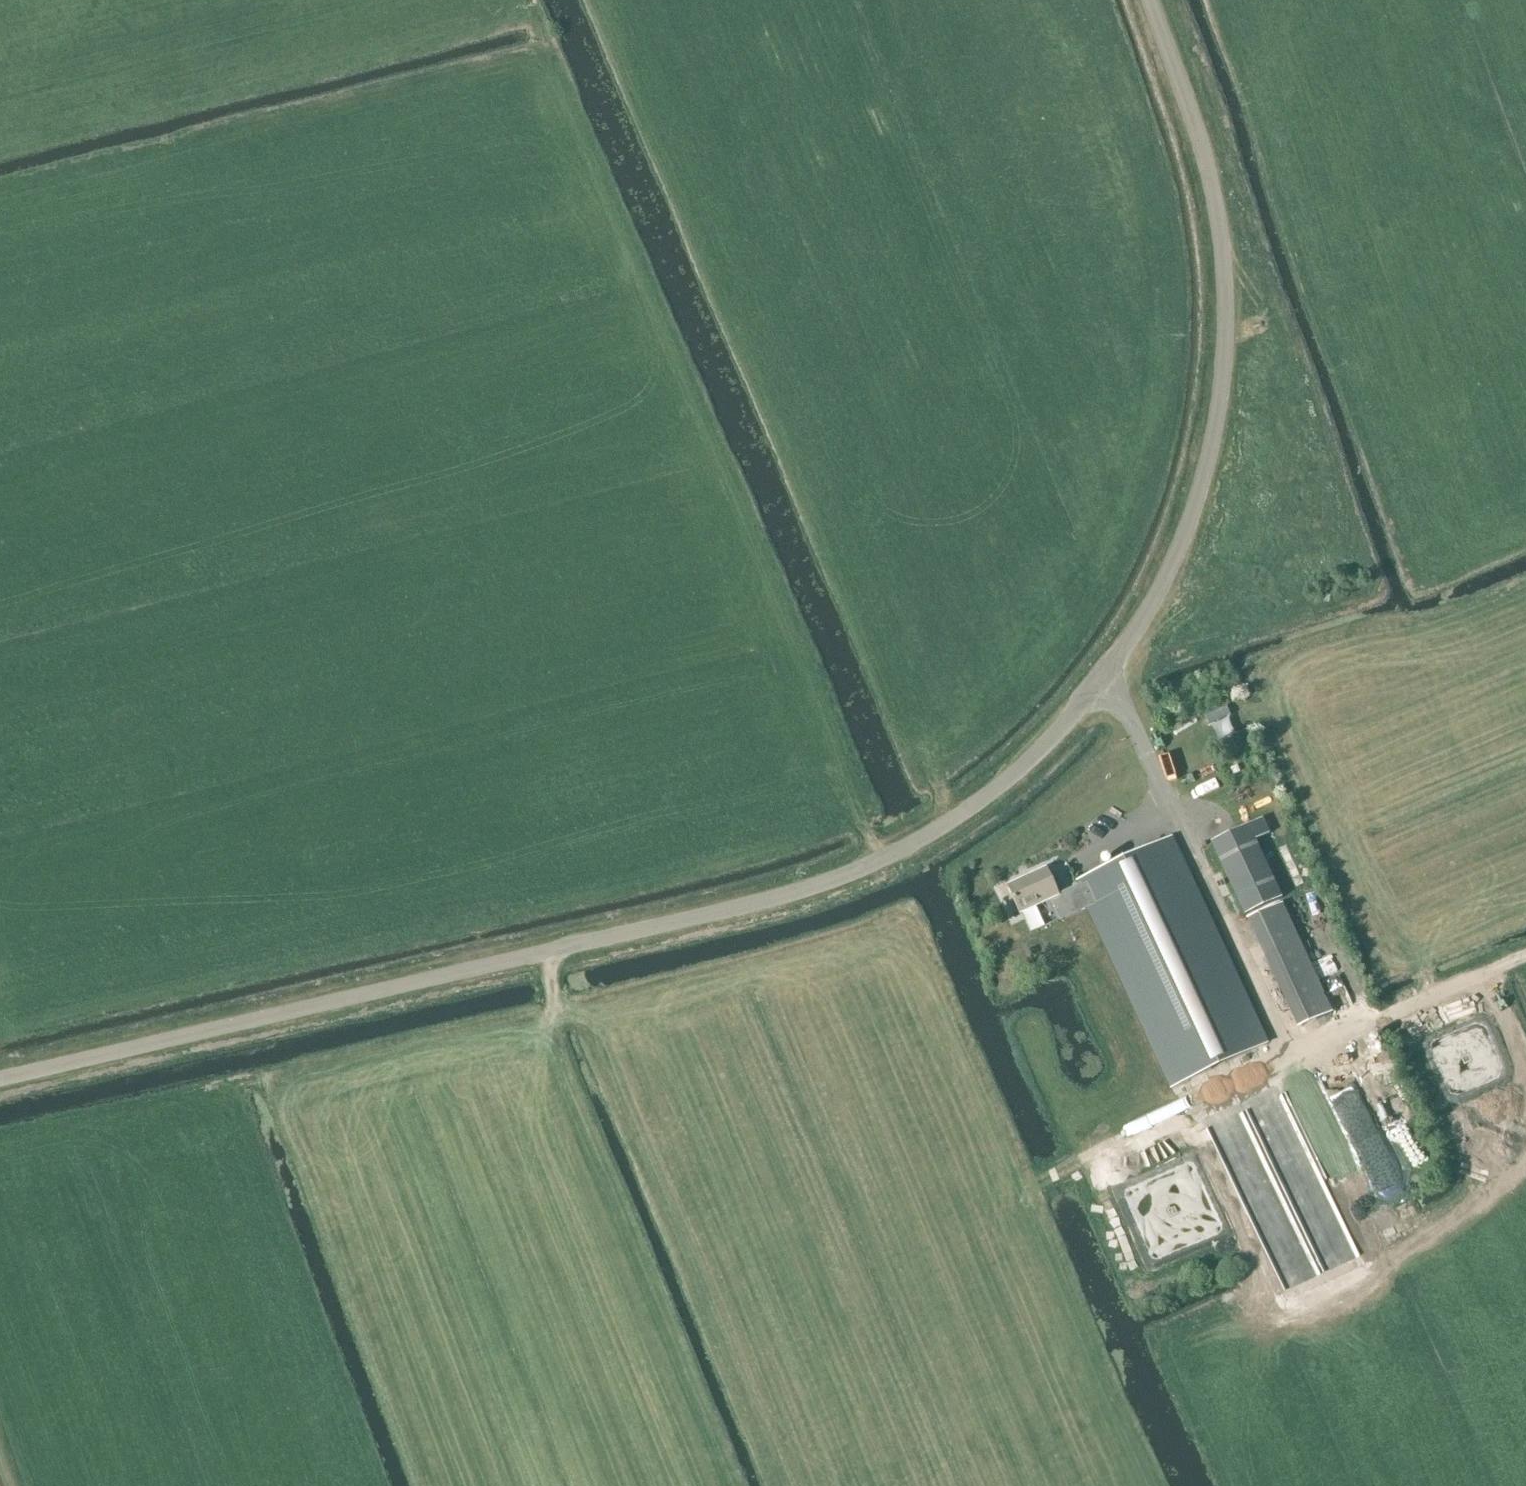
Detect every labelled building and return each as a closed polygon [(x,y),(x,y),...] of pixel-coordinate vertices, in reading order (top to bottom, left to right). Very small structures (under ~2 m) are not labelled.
[(1246,915),(1283,898),(1256,840),(1270,833),(1264,818),(1212,842),(1246,915)] [(1266,1044),(1170,838),(1077,882),(1079,886),(1059,895),(1047,869),(1007,887),(1020,914),(1050,900),(1060,921),(1089,908),(1172,1087),(1266,1044)] [(1302,1027),(1331,1013),(1297,940),(1268,954),(1302,1027)] [(1410,1193),(1364,1092),(1338,1104),(1383,1205),(1410,1193)] [(1308,1120),(1333,1174),(1357,1163),(1331,1109),(1308,1120)]
